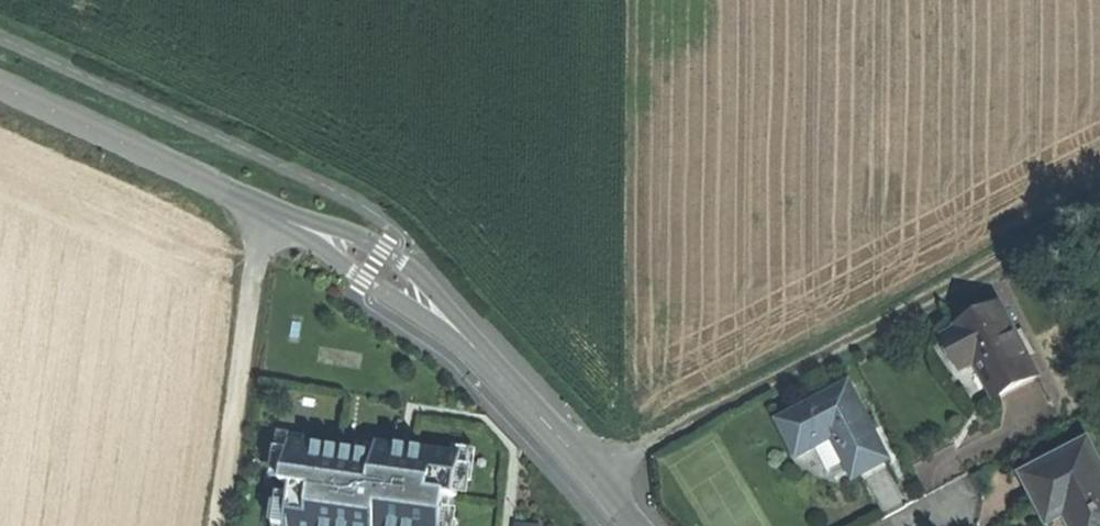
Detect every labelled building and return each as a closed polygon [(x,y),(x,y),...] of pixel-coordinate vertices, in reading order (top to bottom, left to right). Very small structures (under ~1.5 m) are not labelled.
[(977,364),(995,400),(1018,389),(1036,380),(1001,309),(960,329),(962,333),(946,340),(962,372),(977,364)] [(836,442),(854,480),(872,472),(888,464),(851,389),(780,423),(798,460),(836,442)] [(290,525),(447,525),(452,497),(459,498),(466,456),(381,444),(379,455),(293,443),(287,484),(296,486),(290,525)] [(1070,525),(1099,525),(1099,467),(1092,449),(1026,478),(1035,500),(1046,525),(1066,517),(1070,525)]
